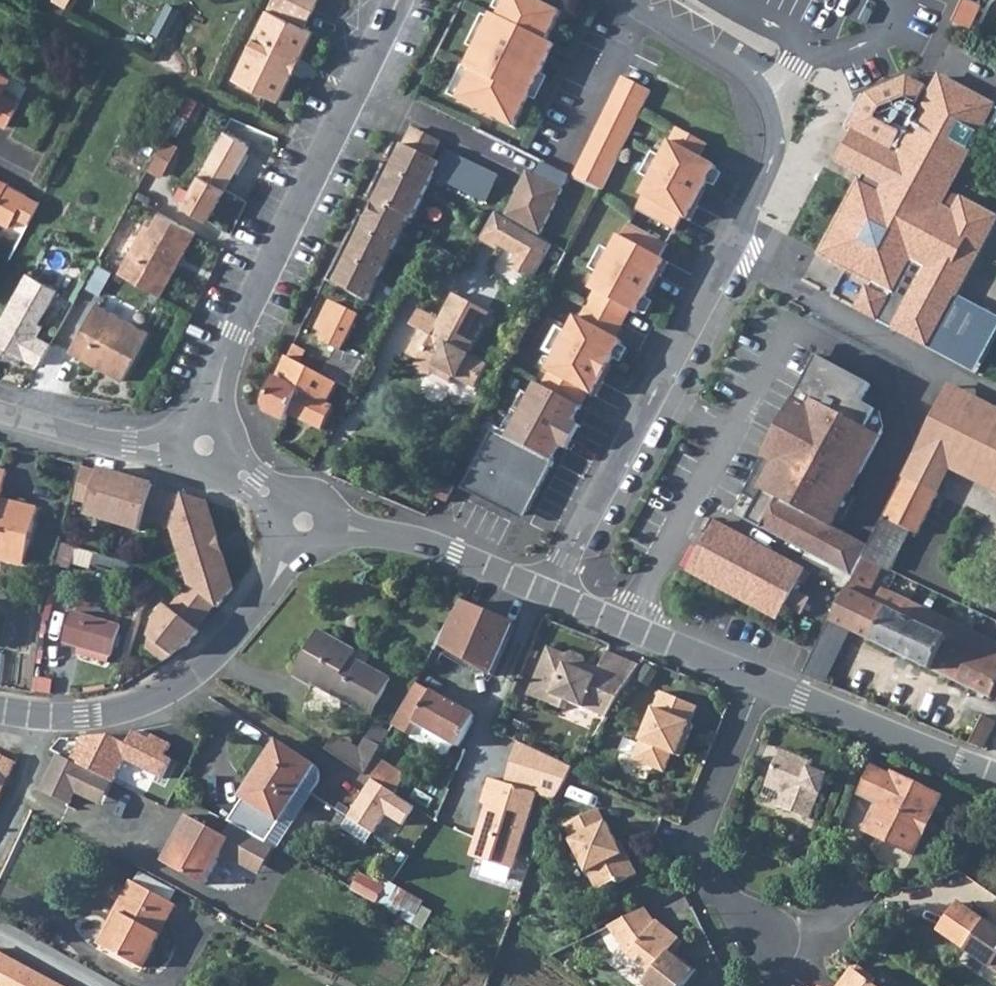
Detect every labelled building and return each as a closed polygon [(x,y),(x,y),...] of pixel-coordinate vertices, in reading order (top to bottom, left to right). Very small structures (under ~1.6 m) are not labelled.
[(52,1),(65,9),(71,0),(53,0),(52,1)] [(279,102),(314,32),(305,27),(319,0),(274,0),(236,80),(279,102)] [(457,101),(515,129),(555,46),(547,42),(561,13),(534,0),(506,0),(498,18),(492,15),(465,69),(471,72),(457,101)] [(973,0),(962,0),(953,19),(971,27),(982,4),(973,0)] [(178,16),(164,9),(156,25),(170,32),(178,16)] [(0,73),(0,124),(7,128),(20,104),(2,94),(10,79),(0,73)] [(846,128),(854,132),(866,138),(898,156),(929,99),(933,92),(926,89),(928,84),(911,74),(865,93),(846,128)] [(573,177),(600,191),(653,93),(626,78),(573,177)] [(929,99),(898,156),(866,138),(851,169),(863,175),(825,245),(842,254),(837,264),(871,282),(892,293),(910,260),(925,268),(896,325),(931,346),(960,294),(995,229),(995,220),(962,201),(954,215),(939,207),(984,124),(993,107),(940,78),(933,92),(929,99)] [(634,210),(673,231),(681,217),(688,221),(696,206),(693,204),(714,165),(697,157),(705,143),(675,127),(639,194),(642,196),(634,210)] [(443,174),(447,166),(432,159),(440,142),(413,129),(405,145),(337,283),(369,300),(389,259),(399,264),(443,174)] [(224,131),(183,205),(208,221),(248,150),(247,144),(224,131)] [(838,162),(851,169),(866,138),(854,132),(838,162)] [(175,149),(164,143),(150,170),(161,175),(175,149)] [(486,196),(497,176),(456,155),(453,154),(447,166),(443,174),(486,196)] [(528,172),(507,215),(542,233),(569,177),(542,163),(535,176),(528,172)] [(10,228),(15,218),(29,225),(37,208),(24,201),(27,195),(8,185),(8,184),(0,180),(0,223),(10,228)] [(24,201),(37,208),(40,202),(27,195),(24,201)] [(196,233),(159,213),(151,227),(146,224),(119,273),(161,296),(177,267),(174,265),(178,257),(184,255),(196,233)] [(553,246),(497,217),(482,243),(498,252),(501,248),(517,256),(511,269),(534,281),(553,246)] [(548,372),(541,385),(580,406),(587,392),(594,396),(603,381),(600,380),(620,341),(612,337),(627,309),(635,313),(655,275),(658,277),(667,262),(659,257),(666,244),(627,223),(620,237),(617,235),(588,289),(593,291),(578,319),(574,316),(545,370),(548,372)] [(825,245),(820,255),(837,264),(842,254),(825,245)] [(174,265),(177,267),(184,255),(178,257),(174,265)] [(892,293),(871,282),(859,306),(896,325),(925,268),(910,260),(892,293)] [(39,366),(51,344),(38,336),(44,326),(39,323),(58,290),(28,274),(0,323),(0,352),(3,354),(6,348),(39,366)] [(931,346),(979,372),(995,340),(995,313),(960,294),(931,346)] [(443,323),(433,340),(430,347),(418,341),(411,356),(422,362),(419,369),(435,378),(439,369),(479,389),(491,365),(471,355),(492,314),(456,296),(443,323)] [(150,333),(96,304),(72,353),(94,365),(99,363),(105,367),(103,370),(123,381),(150,333)] [(332,364),(358,378),(366,363),(343,351),(359,318),(342,308),(324,343),(339,351),(332,364)] [(433,340),(443,323),(421,312),(412,329),(433,340)] [(304,350),(295,344),(289,358),(298,363),(304,350)] [(871,384),(818,356),(794,400),(806,407),(755,501),(745,519),(854,578),(864,557),(869,547),(832,526),(883,432),(878,410),(874,408),(864,427),(852,420),(862,402),(871,384)] [(337,386),(325,379),(298,363),(289,358),(269,406),(270,413),(288,420),(291,415),(325,430),(339,403),(331,400),(337,386)] [(325,379),(337,386),(350,394),(358,378),(332,364),(325,379)] [(537,383),(507,438),(552,461),(561,446),(561,444),(559,436),(565,425),(573,423),(574,422),(581,407),(580,406),(541,385),(537,383)] [(948,386),(932,418),(966,434),(979,403),(952,388),(948,386)] [(806,407),(794,400),(744,494),(755,501),(806,407)] [(874,408),(862,402),(852,420),(864,427),(874,408)] [(885,515),(912,528),(911,531),(918,534),(938,494),(933,491),(945,465),(995,490),(995,412),(979,403),(966,434),(932,418),(885,515)] [(565,425),(559,436),(561,444),(561,446),(568,450),(582,426),(574,422),(573,423),(565,425)] [(492,430),(461,489),(513,515),(530,510),(554,462),(552,461),(507,438),(492,430)] [(99,472),(83,468),(75,499),(89,503),(87,515),(140,531),(144,520),(172,528),(189,585),(171,608),(167,605),(155,620),(150,638),(173,655),(183,643),(187,647),(200,631),(196,628),(215,605),(218,608),(233,588),(222,552),(217,554),(212,539),(218,537),(207,501),(183,494),(181,497),(153,489),(145,486),(146,482),(108,471),(107,475),(99,472)] [(7,472),(0,470),(0,559),(25,565),(39,507),(1,498),(7,472)] [(453,487),(444,482),(435,498),(444,503),(453,487)] [(864,557),(886,567),(892,571),(911,531),(912,528),(885,515),(869,547),(864,557)] [(716,521),(690,570),(781,618),(800,581),(807,568),(716,521)] [(212,539),(217,554),(222,552),(218,537),(212,539)] [(81,551),(62,546),(57,565),(76,570),(81,551)] [(101,554),(96,566),(112,571),(110,577),(129,583),(135,565),(101,554)] [(995,698),(995,659),(881,604),(877,602),(881,594),(875,591),(886,567),(864,557),(854,578),(833,623),(853,632),(995,698)] [(875,591),(881,594),(892,571),(886,567),(875,591)] [(807,568),(800,581),(806,583),(812,571),(807,568)] [(881,604),(995,659),(995,639),(888,588),(881,604)] [(517,624),(463,602),(440,643),(494,676),(517,624)] [(218,608),(215,605),(196,628),(200,631),(218,608)] [(75,613),(66,643),(80,646),(111,656),(120,626),(75,613)] [(853,632),(833,623),(807,675),(829,683),(853,632)] [(357,651),(318,630),(293,675),(313,686),(314,684),(371,716),(392,679),(353,658),(357,651)] [(173,655),(150,638),(147,648),(164,661),(173,655)] [(111,656),(80,646),(78,654),(109,663),(111,656)] [(566,701),(608,718),(641,665),(607,651),(599,671),(587,666),(588,663),(585,657),(573,652),(567,654),(549,647),(529,695),(562,709),(566,701)] [(419,681),(403,711),(422,721),(433,727),(447,705),(449,700),(419,681)] [(694,725),(691,723),(698,706),(661,691),(634,759),(665,772),(672,754),(678,756),(685,739),(688,741),(694,725)] [(447,705),(465,714),(475,719),(476,717),(449,700),(447,705)] [(447,705),(433,727),(422,721),(403,711),(396,723),(415,734),(414,735),(446,753),(451,752),(454,746),(449,744),(452,738),(465,714),(447,705)] [(475,719),(465,714),(452,738),(449,744),(454,746),(457,741),(462,743),(475,719)] [(985,715),(971,742),(979,745),(992,718),(989,716),(985,715)] [(205,720),(199,731),(208,736),(215,725),(205,720)] [(366,734),(384,745),(392,731),(374,721),(366,734)] [(332,730),(323,745),(349,761),(359,745),(332,730)] [(357,766),(369,772),(379,754),(384,745),(366,734),(359,745),(349,761),(357,766)] [(688,741),(685,739),(678,756),(681,757),(688,741)] [(278,740),(243,796),(280,821),(315,764),(278,740)] [(518,756),(507,784),(538,794),(555,800),(568,780),(574,767),(522,743),(518,756)] [(808,767),(809,767),(812,762),(781,749),(775,765),(797,774),(799,770),(801,768),(805,767),(808,767)] [(58,754),(41,791),(70,805),(76,791),(87,768),(58,754)] [(379,754),(369,772),(376,776),(394,785),(400,788),(410,771),(379,754)] [(16,762),(3,756),(0,755),(0,796),(16,762)] [(799,770),(797,774),(775,765),(766,786),(783,793),(777,806),(811,820),(829,775),(809,767),(808,767),(805,767),(801,768),(799,770)] [(87,768),(76,791),(102,803),(112,781),(87,768)] [(880,803),(866,831),(915,854),(942,797),(894,773),(893,776),(875,768),(862,795),(880,803)] [(373,822),(394,785),(376,776),(358,814),(373,822)] [(490,779),(483,804),(487,805),(471,856),(477,858),(514,869),(538,794),(507,784),(490,779)] [(394,785),(373,822),(384,828),(403,790),(400,788),(394,785)] [(588,872),(590,871),(600,890),(617,881),(621,883),(638,875),(639,873),(629,853),(625,855),(602,809),(568,825),(574,838),(573,841),(588,872)] [(384,828),(373,822),(358,814),(357,816),(383,829),(384,828)] [(183,835),(167,864),(205,885),(222,854),(241,864),(241,863),(256,837),(236,826),(229,838),(225,836),(187,815),(177,832),(183,835)] [(346,827),(369,841),(374,832),(351,818),(346,827)] [(229,838),(236,826),(232,823),(225,836),(229,838)] [(183,835),(177,832),(161,861),(167,864),(183,835)] [(274,847),(256,837),(241,863),(260,873),(274,847)] [(383,888),(361,876),(354,889),(376,901),(383,888)] [(120,914),(102,947),(142,968),(176,905),(132,881),(115,911),(120,914)] [(425,902),(409,893),(402,906),(417,915),(425,902)] [(995,969),(995,929),(958,902),(939,929),(995,969)] [(648,907),(610,926),(625,948),(624,951),(652,974),(644,984),(646,985),(685,985),(698,970),(673,950),(682,939),(660,921),(658,922),(648,907)] [(0,953),(0,985),(62,985),(0,953)] [(872,980),(874,976),(859,965),(853,966),(840,981),(844,985),(879,985),(872,980)]
